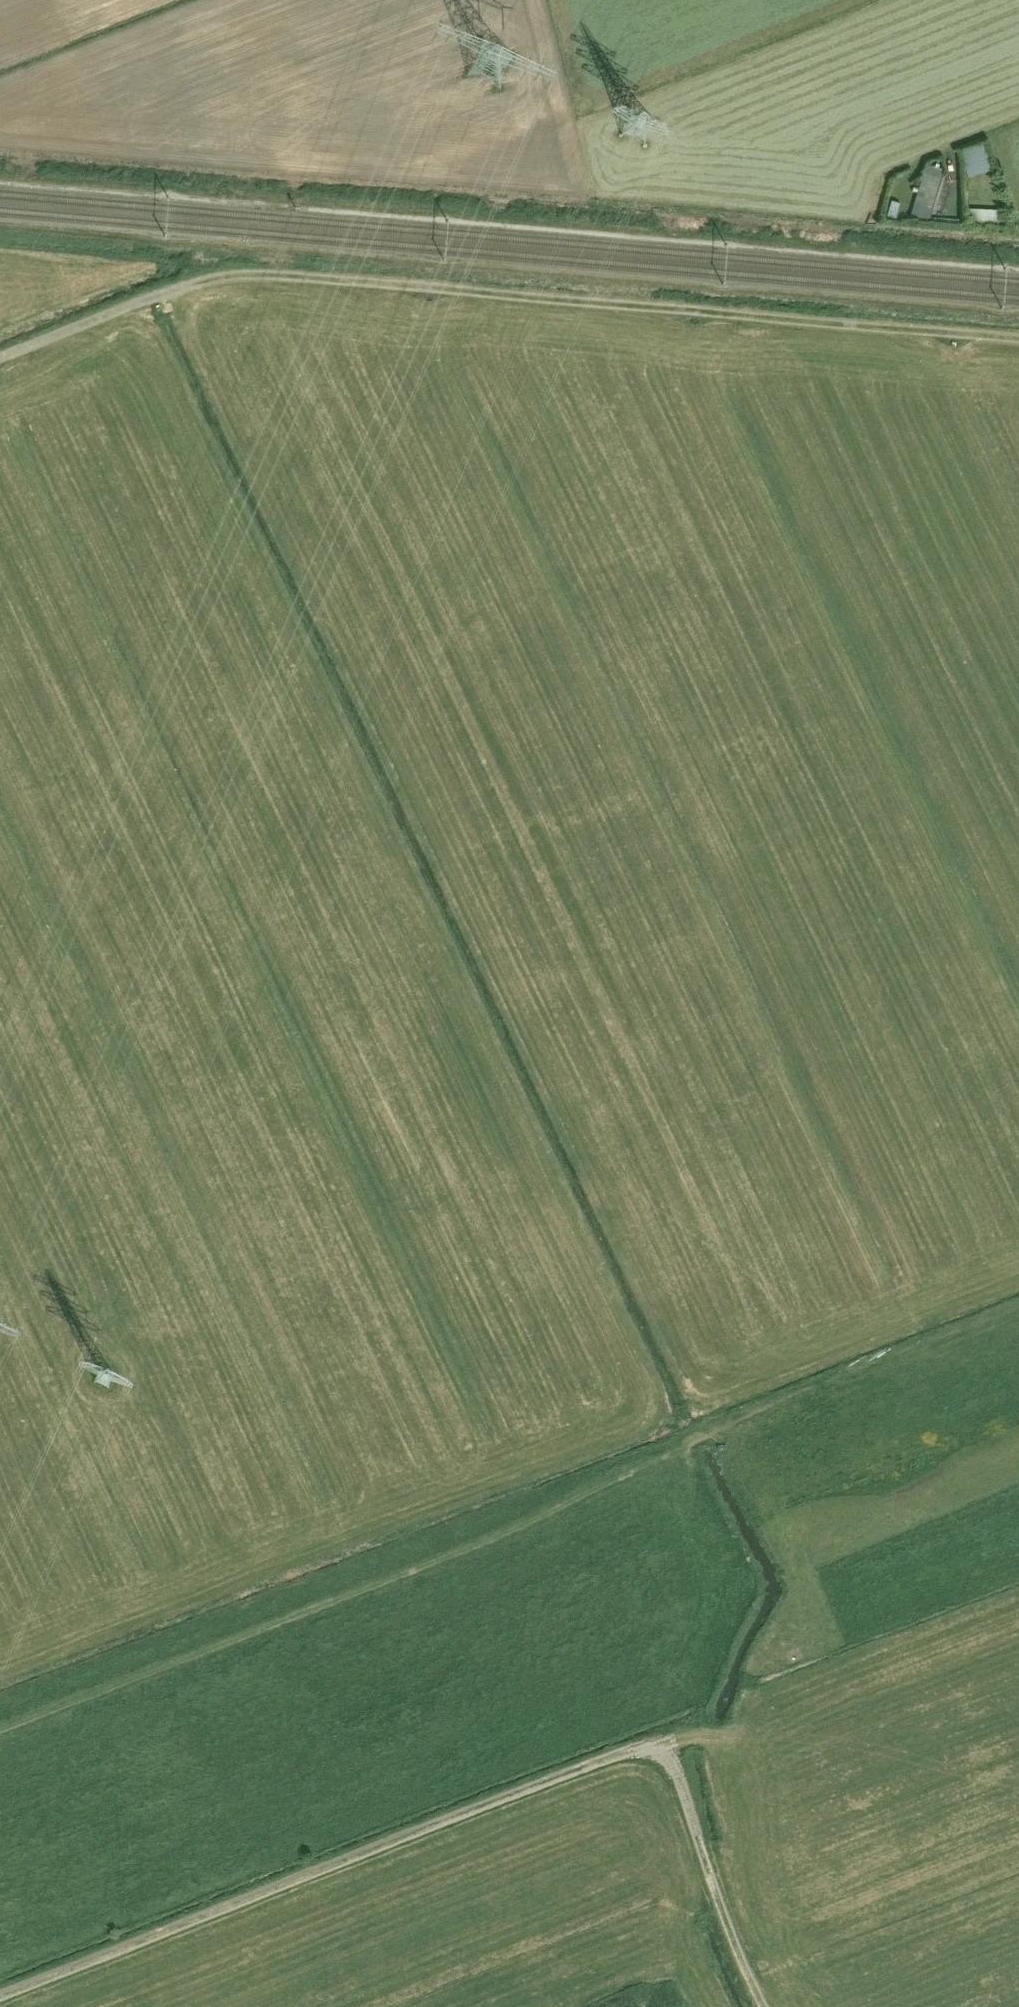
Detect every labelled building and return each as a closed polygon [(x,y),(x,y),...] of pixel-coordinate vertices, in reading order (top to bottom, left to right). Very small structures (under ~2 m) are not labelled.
[(950,207),(944,172),(918,177),(924,207),(911,209),(914,225),(929,222),(927,211),(950,207)] [(965,233),(1005,234),(1005,216),(966,215),(965,233)]
